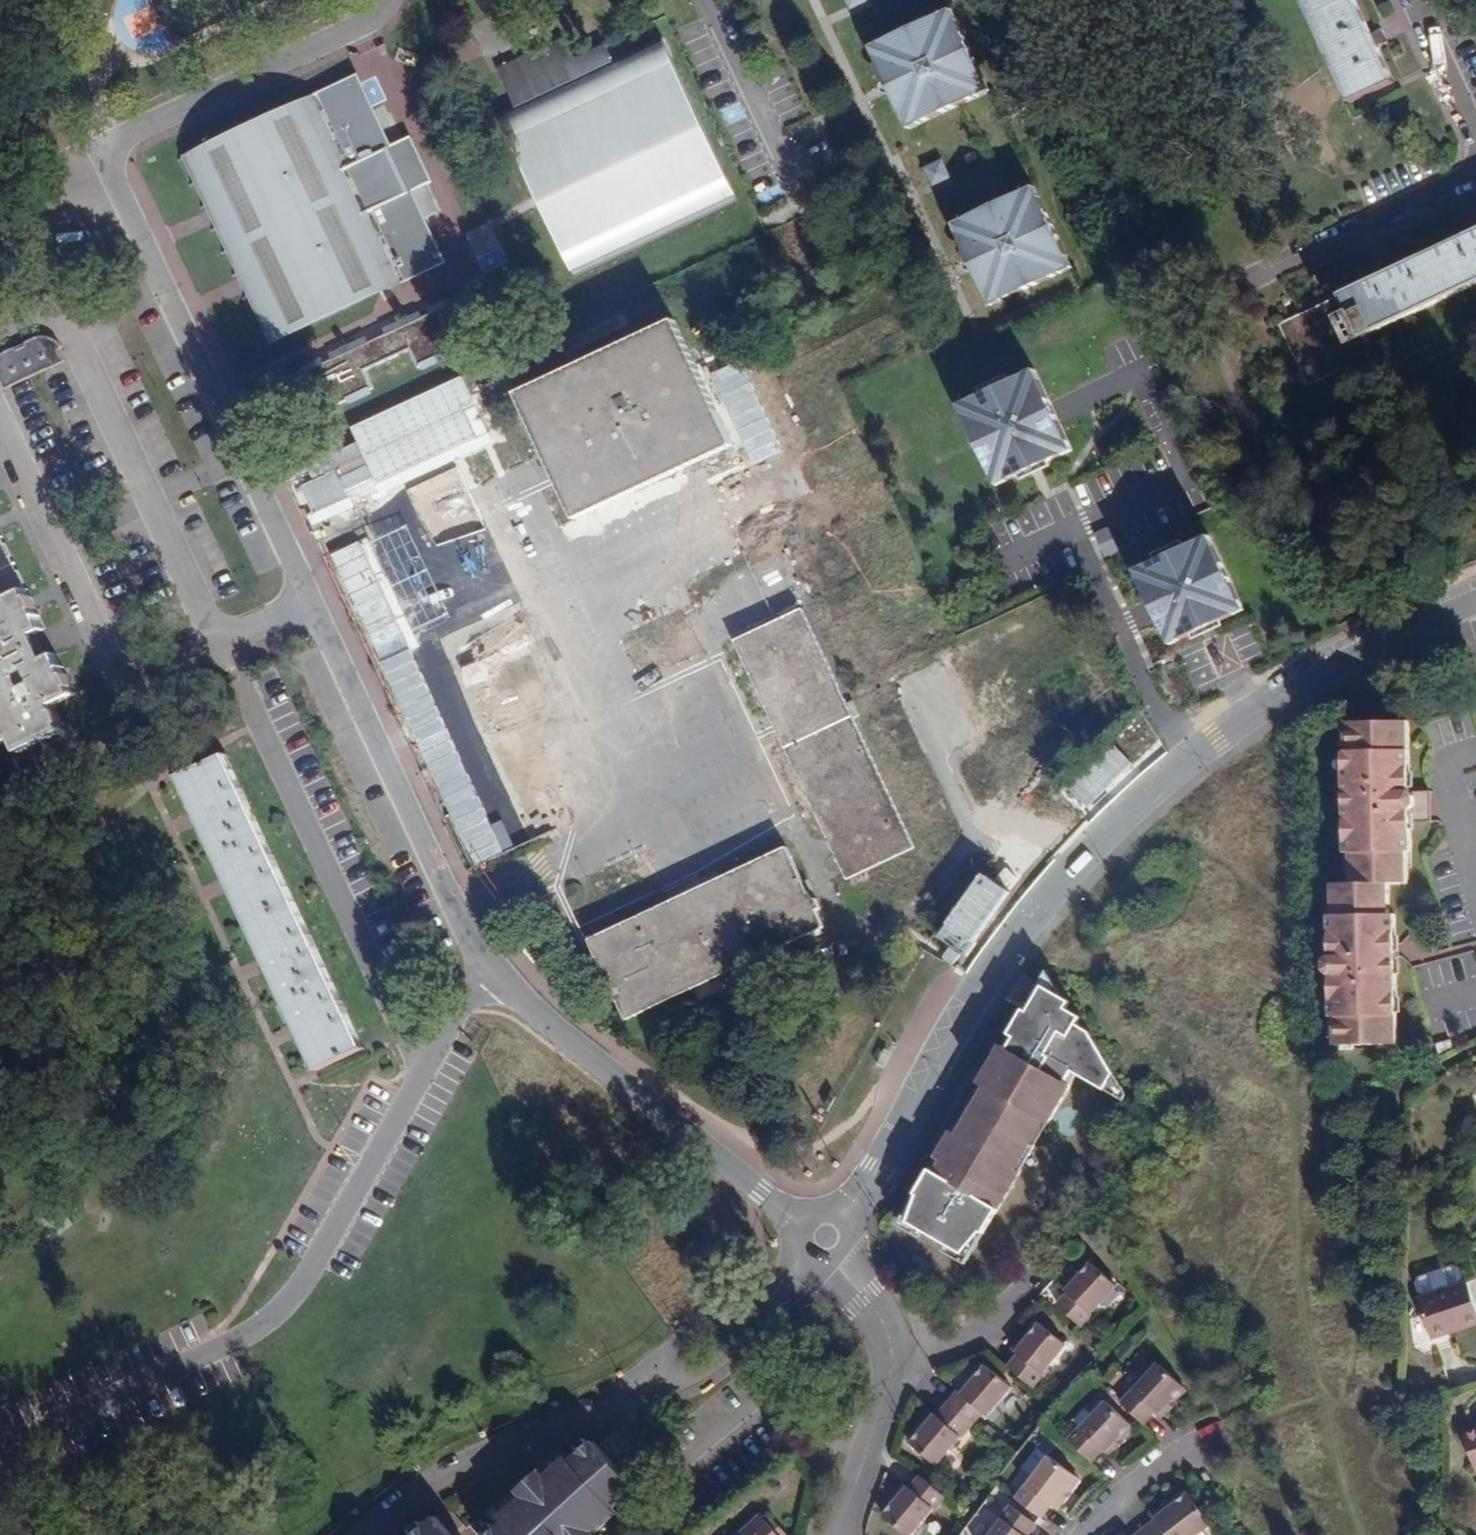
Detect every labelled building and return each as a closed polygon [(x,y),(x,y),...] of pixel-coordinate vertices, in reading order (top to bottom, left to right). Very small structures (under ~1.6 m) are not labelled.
[(846,8),(866,1),(866,0),(843,0),(846,8)] [(1352,101),(1394,81),(1356,0),(1305,0),(1352,101)] [(959,18),(954,8),(945,13),(951,23),(959,18)] [(951,23),(945,13),(884,41),(888,52),(880,56),(890,79),(895,77),(900,91),(896,92),(907,116),(917,112),(921,121),(983,92),(978,84),(989,79),(959,18),(951,23)] [(605,57),(597,42),(569,55),(559,58),(550,43),(528,53),(530,58),(520,64),(517,59),(494,69),(512,106),(498,113),(576,275),(732,202),(653,37),(605,57)] [(880,56),(888,52),(884,41),(875,45),(880,56)] [(528,53),(517,59),(520,64),(530,58),(528,53)] [(890,79),(896,92),(900,91),(895,77),(890,79)] [(404,284),(404,280),(443,262),(411,193),(432,182),(412,138),(390,147),(357,78),(319,96),(316,94),(190,153),(279,342),(404,284)] [(983,92),(992,87),(989,79),(978,84),(983,92)] [(907,116),(912,125),(921,121),(917,112),(907,116)] [(1043,193),(1039,183),(1029,188),(1034,198),(1043,193)] [(1034,198),(1029,188),(968,217),(973,227),(963,231),(973,252),(978,251),(985,265),(980,267),(992,291),(1001,287),(1006,297),(1066,267),(1062,259),(1071,253),(1043,193),(1034,198)] [(963,231),(973,227),(968,217),(959,221),(963,231)] [(1368,357),(1358,336),(1475,281),(1475,231),(1277,324),(1299,372),(1296,374),(1300,384),(1304,383),(1306,386),(1368,357)] [(973,252),(980,267),(985,265),(978,251),(973,252)] [(1066,267),(1076,263),(1071,253),(1062,259),(1066,267)] [(992,291),(996,302),(1006,297),(1001,287),(992,291)] [(430,317),(421,315),(385,331),(383,338),(373,342),(368,338),(331,355),(329,361),(320,360),(290,373),(294,380),(307,385),(319,411),(372,387),(365,369),(410,349),(418,366),(469,343),(458,316),(464,305),(460,297),(432,309),(430,317)] [(517,394),(575,520),(734,445),(675,320),(517,394)] [(66,362),(54,329),(0,348),(0,379),(2,384),(66,362)] [(385,331),(368,338),(373,342),(383,338),(385,331)] [(1038,380),(1034,371),(1025,375),(1029,384),(1038,380)] [(1029,384),(1025,375),(967,402),(971,411),(962,415),(991,477),(1000,473),(1004,482),(1028,471),(1025,464),(1034,460),(1037,467),(1061,455),(1057,447),(1066,443),(1038,380),(1029,384)] [(971,411),(967,402),(958,406),(962,415),(971,411)] [(1061,455),(1070,451),(1066,443),(1057,447),(1061,455)] [(1028,471),(1037,467),(1034,460),(1025,464),(1028,471)] [(389,496),(481,737),(553,710),(461,469),(389,496)] [(991,477),(995,486),(1004,482),(1000,473),(991,477)] [(1091,534),(1101,557),(1116,550),(1106,527),(1091,534)] [(55,711),(51,704),(74,693),(71,687),(73,685),(68,674),(65,674),(56,655),(47,659),(35,634),(43,629),(35,609),(37,608),(32,596),(29,596),(22,584),(24,581),(20,572),(17,572),(10,557),(12,555),(7,544),(4,545),(0,535),(0,731),(5,742),(14,738),(20,750),(63,731),(60,724),(62,722),(57,710),(55,711)] [(1235,600),(1206,536),(1132,570),(1162,635),(1170,631),(1174,639),(1198,628),(1194,620),(1203,615),(1207,624),(1231,613),(1227,604),(1235,600)] [(1231,613),(1239,609),(1235,600),(1227,604),(1231,613)] [(803,608),(735,641),(769,714),(837,682),(803,608)] [(1198,628),(1207,624),(1203,615),(1194,620),(1198,628)] [(1174,639),(1170,631),(1162,635),(1166,643),(1174,639)] [(1213,656),(1229,654),(1227,637),(1211,639),(1213,656)] [(776,730),(845,697),(837,682),(769,714),(776,730)] [(854,718),(847,702),(845,697),(776,730),(847,879),(915,847),(854,718)] [(859,715),(853,700),(847,702),(854,718),(859,715)] [(1334,1047),(1395,1046),(1395,959),(1388,958),(1388,946),(1394,945),(1394,916),(1389,915),(1389,885),(1407,884),(1406,853),(1410,852),(1409,826),(1424,825),(1423,794),(1409,794),(1407,725),(1399,725),(1399,711),(1385,712),(1385,725),(1349,726),(1349,755),(1347,755),(1347,853),(1354,854),(1354,886),(1331,885),(1331,918),(1328,918),(1328,946),(1322,947),(1322,976),(1328,976),(1328,1021),(1334,1021),(1334,1047)] [(180,776),(318,1070),(364,1048),(226,755),(180,776)] [(446,810),(468,867),(558,831),(535,774),(446,810)] [(589,940),(626,1019),(825,927),(789,847),(589,940)] [(1399,959),(1398,945),(1394,945),(1388,946),(1388,958),(1395,959),(1399,959)] [(1059,981),(1049,965),(1042,977),(1053,984),(1056,986),(1059,981)] [(1053,984),(1042,977),(1033,992),(1038,995),(1044,999),(1053,984)] [(931,1162),(921,1179),(920,1180),(909,1212),(923,1221),(944,1234),(961,1243),(976,1224),(980,1227),(994,1204),(1018,1164),(1012,1160),(1040,1115),(1045,1118),(1068,1080),(1061,1077),(1070,1065),(1075,1068),(1101,1084),(1112,1067),(1088,1025),(1076,1018),(1079,1012),(1064,1002),(1068,994),(1056,986),(1053,984),(1044,999),(1038,995),(1031,1005),(1027,1002),(1012,1028),(1015,1030),(1008,1043),(1004,1041),(1001,1046),(982,1077),(986,1080),(958,1127),(953,1125),(936,1153),(940,1157),(935,1165),(931,1162)] [(1038,995),(1033,992),(1027,1002),(1031,1005),(1038,995)] [(1012,1028),(1004,1041),(1008,1043),(1015,1030),(1012,1028)] [(1450,1041),(1435,1046),(1438,1055),(1454,1051),(1450,1041)] [(1068,1080),(1075,1068),(1070,1065),(1061,1077),(1068,1080)] [(1101,1084),(1121,1096),(1125,1091),(1112,1067),(1101,1084)] [(982,1077),(953,1125),(958,1127),(986,1080),(982,1077)] [(1018,1164),(1045,1118),(1040,1115),(1012,1160),(1018,1164)] [(921,1179),(898,1217),(918,1229),(923,1221),(909,1212),(920,1180),(921,1179)] [(962,1255),(967,1247),(980,1227),(976,1224),(961,1243),(944,1234),(940,1240),(962,1255)] [(1091,1258),(1079,1271),(1069,1281),(1065,1286),(1069,1289),(1058,1300),(1080,1320),(1117,1283),(1091,1258)] [(1073,1266),(1063,1275),(1069,1281),(1079,1271),(1073,1266)] [(1450,1332),(1475,1323),(1475,1317),(1468,1289),(1418,1302),(1428,1341),(1432,1340),(1448,1336),(1451,1335),(1450,1332)] [(1018,1353),(1008,1364),(1029,1383),(1064,1344),(1039,1321),(1027,1335),(1018,1345),(1014,1349),(1018,1353)] [(1475,1328),(1475,1323),(1450,1332),(1451,1335),(1475,1328)] [(1022,1330),(1012,1339),(1018,1345),(1027,1335),(1022,1330)] [(1435,1352),(1451,1348),(1448,1336),(1432,1340),(1435,1352)] [(1157,1362),(1119,1400),(1140,1421),(1150,1410),(1153,1412),(1160,1406),(1167,1398),(1181,1385),(1157,1362)] [(957,1392),(955,1390),(944,1402),(968,1422),(978,1411),(983,1414),(1008,1387),(983,1364),(971,1377),(964,1385),(957,1392)] [(967,1374),(960,1381),(964,1385),(971,1377),(967,1374)] [(1165,1412),(1173,1405),(1167,1398),(1160,1406),(1165,1412)] [(1097,1448),(1102,1452),(1108,1446),(1115,1438),(1128,1424),(1104,1401),(1067,1441),(1087,1459),(1097,1448)] [(932,1463),(968,1422),(944,1402),(934,1413),(931,1411),(926,1417),(916,1427),(905,1439),(932,1463)] [(920,1412),(911,1421),(916,1427),(926,1417),(920,1412)] [(809,1439),(824,1426),(817,1419),(803,1431),(809,1439)] [(1461,1436),(1474,1473),(1475,1472),(1475,1433),(1475,1431),(1461,1436)] [(1113,1451),(1121,1442),(1115,1438),(1108,1446),(1113,1451)] [(588,1532),(610,1511),(607,1508),(628,1486),(587,1441),(564,1463),(560,1459),(540,1477),(516,1499),(495,1518),(499,1522),(485,1534),(584,1534),(588,1532)] [(1072,1478),(1043,1456),(1038,1461),(1063,1488),(1072,1478)] [(1054,1499),(1060,1492),(1063,1488),(1038,1461),(1009,1497),(1035,1516),(1044,1504),(1048,1506),(1054,1499)] [(533,1470),(509,1491),(516,1499),(540,1477),(533,1470)] [(905,1531),(939,1492),(916,1472),(906,1483),(902,1480),(897,1486),(890,1494),(877,1507),(905,1531)] [(890,1481),(882,1488),(890,1494),(897,1486),(890,1481)] [(1151,1517),(1139,1528),(1144,1534),(1183,1534),(1205,1516),(1180,1488),(1169,1497),(1162,1503),(1148,1515),(1151,1517)] [(1060,1504),(1066,1496),(1060,1492),(1054,1499),(1060,1504)] [(1164,1492),(1157,1497),(1162,1503),(1169,1497),(1164,1492)] [(1029,1524),(1006,1506),(983,1534),(1019,1534),(1029,1524)] [(756,1516),(735,1534),(774,1534),(756,1516)] [(429,1521),(413,1534),(442,1534),(429,1521)]
